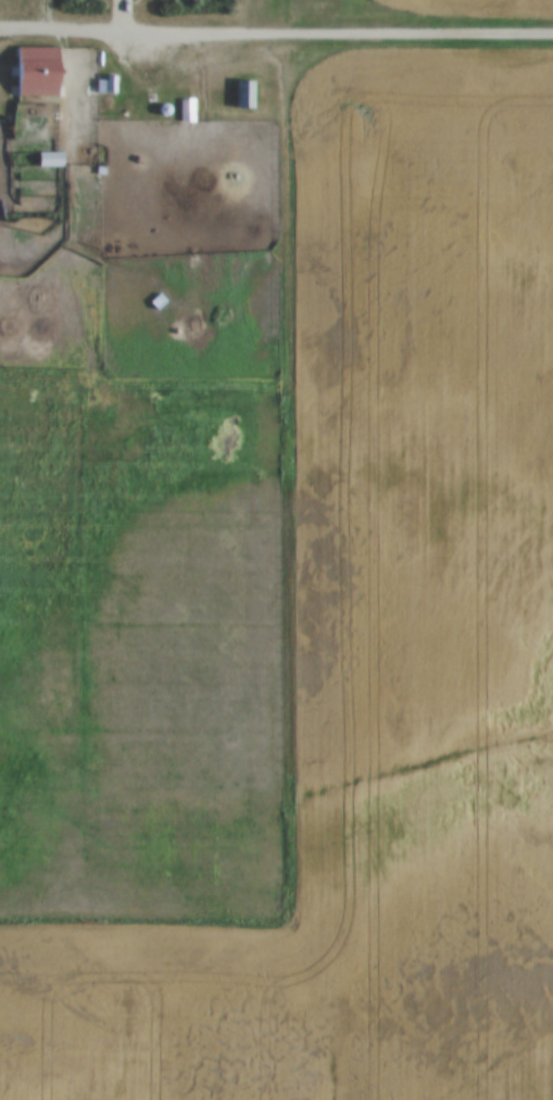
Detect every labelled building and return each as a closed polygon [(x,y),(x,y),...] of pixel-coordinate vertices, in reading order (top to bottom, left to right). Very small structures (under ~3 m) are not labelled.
[(22,48),(22,97),(62,96),(62,48),(22,48)] [(254,81),(237,81),(236,109),(254,109),(254,81)]
